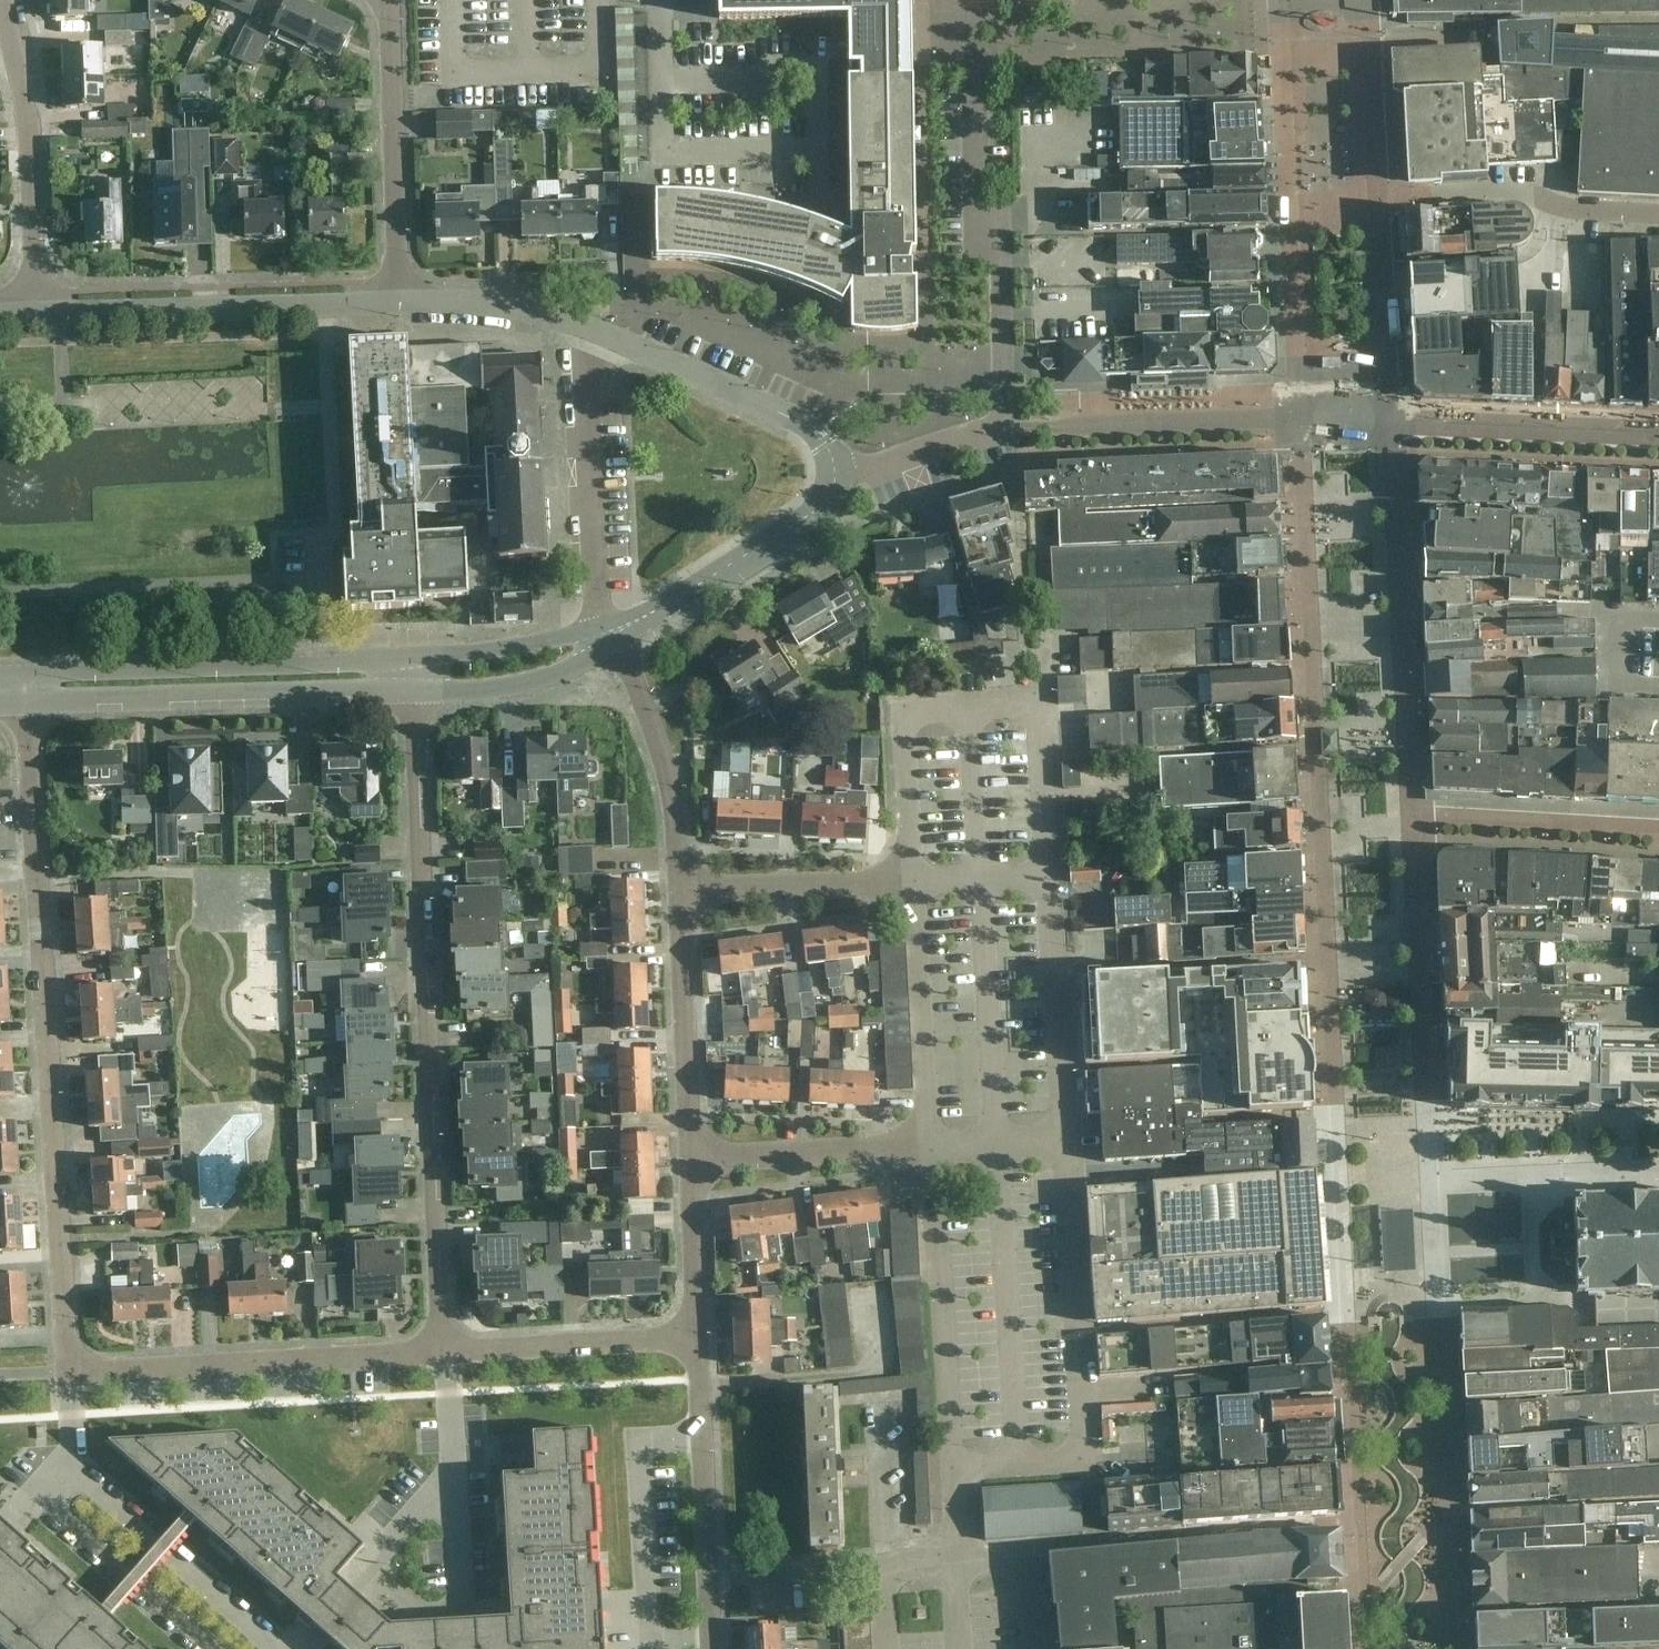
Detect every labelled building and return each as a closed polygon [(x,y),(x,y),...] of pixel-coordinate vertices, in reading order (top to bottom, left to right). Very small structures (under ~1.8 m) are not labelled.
[(53,20),(87,18),(86,1),(103,0),(53,0),(53,20)] [(150,27),(171,26),(170,7),(170,5),(188,2),(187,0),(149,0),(150,27)] [(218,1),(250,16),(258,0),(219,0),(218,1)] [(301,50),(302,51),(321,12),(296,0),(287,0),(270,35),(301,50)] [(720,20),(849,18),(849,68),(850,79),(901,78),(900,0),(719,0),(720,20)] [(1398,16),(1407,16),(1407,25),(1435,25),(1435,16),(1658,14),(1658,0),(1397,0),(1398,16)] [(1342,27),(1333,2),(1313,9),(1322,34),(1342,27)] [(353,27),(321,12),(302,51),(301,50),(300,53),(316,61),(321,50),(338,58),(353,27)] [(125,16),(97,17),(98,31),(126,30),(125,16)] [(475,27),(478,41),(496,37),(493,23),(475,27)] [(1598,42),(1598,39),(1552,37),(1553,25),(1550,24),(1497,28),(1498,46),(1500,66),(1560,69),(1591,71),(1658,75),(1658,45),(1598,42)] [(230,56),(243,63),(257,33),(244,27),(230,56)] [(1658,45),(1658,28),(1599,29),(1598,39),(1598,42),(1658,45)] [(131,32),(105,33),(106,48),(132,47),(131,32)] [(257,33),(243,63),(254,68),(269,39),(257,33)] [(65,49),(66,79),(104,78),(103,48),(65,49)] [(1173,60),(1145,60),(1145,77),(1173,77),(1173,93),(1173,101),(1191,101),(1257,99),(1256,58),(1189,60),(1173,60)] [(1481,91),(1480,79),(1480,65),(1407,69),(1407,70),(1402,83),(1399,83),(1400,95),(1408,95),(1408,96),(1481,91)] [(1501,69),(1502,78),(1505,105),(1553,101),(1553,103),(1558,103),(1560,69),(1500,66),(1500,69),(1501,69)] [(1591,71),(1560,69),(1558,103),(1566,102),(1582,101),(1589,102),(1591,71)] [(1582,101),(1577,195),(1658,199),(1658,75),(1591,71),(1589,102),(1582,101)] [(105,108),(104,78),(66,79),(66,95),(63,97),(63,105),(67,107),(67,109),(105,108)] [(796,284),(806,289),(815,292),(825,297),(834,301),(843,306),(849,293),(850,293),(851,333),(858,335),(864,336),(871,336),(878,337),(884,337),(891,336),(898,336),(904,335),(911,334),(917,332),(917,281),(912,281),(911,266),(908,266),(911,253),(916,253),(915,146),(919,146),(919,132),(914,133),(913,78),(901,78),(850,79),(847,79),(850,235),(843,232),(837,230),(831,227),(820,223),(810,219),(799,215),(788,212),(777,209),(766,206),(755,204),(744,202),(733,200),(733,195),(720,193),(720,198),(709,197),(698,196),(687,195),(677,195),(667,191),(656,179),(656,261),(667,261),(677,261),(698,262),(709,264),(719,265),(729,267),(741,269),(752,271),(763,274),(774,277),(785,281),(796,284)] [(1481,91),(1408,96),(1412,184),(1487,180),(1486,168),(1557,164),(1553,103),(1553,101),(1505,105),(1502,78),(1480,79),(1481,91)] [(1024,88),(1024,99),(1036,99),(1036,88),(1024,88)] [(208,100),(185,101),(186,114),(208,114),(208,100)] [(355,100),(328,100),(328,114),(355,113),(355,100)] [(1120,170),(1120,171),(1263,169),(1262,149),(1263,149),(1263,143),(1262,143),(1259,104),(1210,105),(1210,104),(1119,106),(1120,170)] [(133,105),(108,106),(109,121),(134,120),(133,105)] [(438,113),(439,140),(473,139),(472,112),(438,113)] [(127,122),(82,123),(83,139),(128,138),(127,122)] [(176,155),(177,160),(176,160),(176,165),(177,165),(177,182),(174,182),(174,185),(157,185),(155,185),(156,209),(159,209),(159,222),(157,222),(157,243),(176,243),(176,242),(186,242),(186,229),(204,228),(203,217),(203,218),(203,213),(203,196),(201,196),(201,183),(202,183),(202,166),(210,166),(209,133),(202,133),(197,134),(197,133),(175,134),(176,155)] [(237,139),(213,140),(214,176),(239,175),(237,139)] [(496,209),(497,209),(513,208),(512,142),(493,142),(494,166),(495,166),(496,209)] [(323,203),(310,203),(310,234),(326,233),(327,238),(340,238),(342,233),(346,233),(345,201),(341,201),(340,168),(349,168),(348,148),(322,148),(323,203)] [(484,166),(485,188),(461,188),(461,195),(436,196),(437,225),(435,225),(436,231),(437,231),(437,240),(480,240),(479,215),(497,214),(497,209),(496,209),(495,166),(494,166),(484,166)] [(1264,193),(1263,169),(1120,171),(1121,196),(1264,193)] [(619,175),(605,175),(605,188),(581,188),(581,198),(573,198),(573,197),(559,197),(560,237),(583,237),(585,240),(594,240),(595,236),(598,236),(598,207),(620,207),(619,175)] [(541,183),(543,194),(565,190),(563,180),(541,183)] [(99,207),(94,208),(84,208),(84,223),(88,223),(89,246),(122,245),(120,183),(99,183),(99,207)] [(235,206),(244,206),(245,238),(264,237),(264,240),(286,239),(285,201),(270,201),(270,203),(266,203),(266,190),(256,191),(256,184),(234,184),(235,206)] [(560,237),(559,197),(547,198),(547,199),(539,200),(539,189),(526,190),(527,206),(521,206),(522,238),(560,237)] [(1088,230),(1265,226),(1265,195),(1212,196),(1087,199),(1088,230)] [(1405,214),(1408,260),(1435,259),(1462,257),(1495,255),(1494,250),(1514,249),(1517,248),(1519,247),(1522,246),(1524,245),(1526,243),(1528,241),(1529,239),(1530,236),(1531,234),(1532,231),(1532,229),(1532,226),(1531,223),(1531,221),(1529,219),(1528,216),(1526,214),(1524,212),(1522,211),(1520,210),(1518,209),(1515,208),(1512,208),(1510,208),(1507,208),(1505,209),(1502,210),(1500,211),(1498,213),(1492,213),(1491,208),(1405,214)] [(1117,265),(1200,264),(1200,269),(1210,269),(1211,284),(1258,283),(1257,252),(1258,252),(1263,246),(1263,239),(1256,233),(1172,236),(1117,237),(1117,265)] [(1609,407),(1641,408),(1639,336),(1644,336),(1644,320),(1642,320),(1642,293),(1638,293),(1637,241),(1605,242),(1609,407)] [(1646,241),(1652,345),(1646,345),(1647,408),(1658,408),(1658,241),(1646,241)] [(1515,263),(1408,270),(1410,296),(1409,296),(1411,325),(1410,325),(1411,361),(1461,358),(1459,324),(1518,320),(1515,263)] [(1172,295),(1172,285),(1140,286),(1141,316),(1134,317),(1135,340),(1124,340),(1124,341),(1209,337),(1260,335),(1266,328),(1266,320),(1259,313),(1258,300),(1259,300),(1259,292),(1217,293),(1217,290),(1210,291),(1210,293),(1172,295)] [(1542,403),(1568,404),(1570,375),(1562,374),(1564,326),(1561,325),(1562,294),(1549,293),(1547,293),(1546,325),(1547,325),(1544,393),(1543,393),(1542,403)] [(1570,368),(1570,375),(1568,404),(1604,406),(1605,379),(1603,379),(1605,337),(1588,337),(1589,314),(1567,313),(1564,368),(1570,368)] [(1520,329),(1490,329),(1490,356),(1491,402),(1531,403),(1530,330),(1531,330),(1531,316),(1520,316),(1520,329)] [(1272,335),(1260,335),(1209,337),(1210,348),(1214,348),(1215,374),(1267,372),(1274,364),(1272,335)] [(1091,342),(1062,343),(1063,379),(1108,377),(1108,376),(1131,375),(1131,376),(1132,376),(1132,393),(1208,391),(1208,374),(1215,374),(1214,348),(1210,348),(1209,337),(1124,341),(1091,342)] [(418,533),(417,508),(487,504),(490,538),(499,538),(499,545),(500,561),(503,561),(532,559),(548,559),(543,471),(543,463),(542,463),(538,390),(545,390),(543,356),(501,358),(500,347),(482,348),(482,345),(409,348),(408,339),(400,339),(370,341),(350,342),(359,515),(359,527),(351,528),(352,554),(343,555),(345,600),(345,603),(345,609),(346,613),(421,608),(421,600),(469,597),(466,531),(418,533)] [(1468,361),(1411,361),(1413,390),(1422,399),(1491,402),(1490,356),(1468,356),(1468,361)] [(1053,361),(1044,361),(1040,365),(1048,372),(1056,364),(1053,361)] [(1058,512),(1130,509),(1278,501),(1276,464),(1272,461),(1252,462),(1252,461),(1057,471),(1057,477),(1024,478),(1025,514),(1058,512)] [(1426,463),(1418,471),(1419,504),(1423,504),(1461,506),(1462,465),(1426,463)] [(1488,467),(1462,465),(1461,506),(1487,508),(1488,467)] [(1488,467),(1487,508),(1505,509),(1505,513),(1515,514),(1515,518),(1538,519),(1540,470),(1488,467)] [(1582,472),(1540,470),(1538,519),(1556,520),(1557,545),(1560,545),(1561,562),(1591,564),(1591,523),(1582,523),(1582,472)] [(1620,512),(1619,475),(1586,473),(1587,517),(1599,517),(1599,538),(1596,538),(1596,565),(1591,565),(1590,590),(1621,589),(1622,539),(1620,512)] [(1648,476),(1619,475),(1620,512),(1622,539),(1621,589),(1620,605),(1646,606),(1647,556),(1648,476)] [(1647,556),(1652,556),(1652,572),(1651,600),(1658,600),(1658,476),(1648,476),(1647,556)] [(972,609),(974,634),(976,658),(1005,655),(1004,641),(990,642),(982,615),(1016,605),(1010,587),(1015,585),(1010,567),(1014,566),(1009,547),(1014,546),(1008,527),(1012,526),(1002,488),(948,503),(978,608),(972,609)] [(1058,512),(1060,549),(1248,543),(1248,541),(1281,540),(1279,508),(1130,513),(1130,509),(1058,512)] [(1556,520),(1538,519),(1515,518),(1515,519),(1478,517),(1478,516),(1463,515),(1463,516),(1422,513),(1422,517),(1423,517),(1423,523),(1422,530),(1423,551),(1423,552),(1424,553),(1424,555),(1423,555),(1527,560),(1561,562),(1560,545),(1557,545),(1556,520)] [(922,544),(875,546),(876,576),(925,574),(924,567),(947,560),(940,537),(921,543),(922,544)] [(1078,589),(1174,583),(1174,579),(1282,575),(1281,540),(1248,541),(1248,543),(1060,549),(1050,550),(1052,591),(1078,589)] [(1591,564),(1561,562),(1527,560),(1423,555),(1424,582),(1449,581),(1476,581),(1509,582),(1509,601),(1534,602),(1590,604),(1590,590),(1591,565),(1591,564)] [(1108,634),(1111,634),(1111,636),(1286,629),(1284,579),(1174,583),(1078,589),(1052,591),(1054,632),(1087,631),(1088,636),(1108,635),(1108,634)] [(849,616),(858,611),(842,584),(823,595),(817,586),(777,610),(785,622),(783,623),(786,628),(787,627),(799,646),(827,629),(836,644),(857,630),(849,616)] [(1468,585),(1424,587),(1423,587),(1424,607),(1443,607),(1443,610),(1466,610),(1466,608),(1472,609),(1506,607),(1504,604),(1504,586),(1468,585)] [(483,614),(471,614),(472,626),(485,626),(503,625),(516,624),(519,624),(534,624),(533,595),(500,597),(493,597),(493,598),(482,598),(483,614)] [(308,601),(291,602),(292,615),(308,614),(308,610),(308,601)] [(1424,607),(1425,628),(1558,623),(1558,608),(1507,610),(1506,607),(1472,609),(1466,608),(1466,610),(1443,610),(1443,607),(1424,607)] [(1594,622),(1558,623),(1425,628),(1426,648),(1535,640),(1554,640),(1594,638),(1594,639),(1595,639),(1596,639),(1595,621),(1594,621),(1594,622)] [(1111,638),(1079,639),(1080,673),(1288,665),(1287,629),(1286,629),(1111,636),(1111,638)] [(1594,638),(1554,640),(1555,650),(1596,648),(1595,639),(1594,639),(1594,638)] [(1490,665),(1516,663),(1522,663),(1528,663),(1528,649),(1535,649),(1535,640),(1426,648),(1427,667),(1476,663),(1476,665),(1489,663),(1490,665)] [(762,680),(773,696),(763,703),(777,725),(811,703),(803,689),(806,687),(796,672),(778,683),(770,670),(770,669),(755,644),(732,659),(728,656),(719,662),(720,666),(717,668),(725,681),(723,682),(727,687),(728,686),(733,693),(762,675),(764,678),(762,680)] [(977,673),(975,658),(973,644),(945,648),(948,676),(977,673)] [(1596,682),(1596,679),(1596,662),(1577,662),(1528,663),(1522,663),(1524,697),(1524,699),(1596,700),(1596,682)] [(1476,663),(1427,667),(1429,699),(1472,698),(1516,698),(1524,697),(1522,663),(1516,663),(1490,665),(1489,663),(1476,665),(1476,663)] [(1287,671),(1210,675),(1134,678),(1135,715),(1212,711),(1293,705),(1292,701),(1291,701),(1289,669),(1287,669),(1287,671)] [(1057,678),(1058,692),(1086,691),(1085,677),(1057,678)] [(1058,692),(1059,705),(1087,704),(1086,691),(1058,692)] [(1606,802),(1612,802),(1612,793),(1651,795),(1651,802),(1658,802),(1658,702),(1610,700),(1609,704),(1608,704),(1606,802)] [(1577,706),(1430,704),(1431,728),(1519,728),(1546,729),(1576,730),(1577,706)] [(1576,730),(1575,800),(1576,800),(1576,798),(1605,799),(1605,802),(1606,802),(1608,704),(1577,704),(1577,706),(1576,730)] [(1212,711),(1135,715),(1089,717),(1090,753),(1295,742),(1293,705),(1212,711)] [(1519,728),(1431,728),(1432,753),(1506,755),(1519,752),(1519,728)] [(1518,761),(1499,761),(1497,796),(1500,796),(1500,794),(1539,796),(1539,798),(1542,798),(1542,801),(1574,802),(1574,800),(1575,800),(1576,730),(1546,729),(1545,753),(1519,753),(1518,761)] [(1338,732),(1325,732),(1322,732),(1323,754),(1339,753),(1338,732)] [(880,737),(874,736),(862,736),(862,740),(841,739),(840,758),(878,761),(880,737)] [(481,782),(482,792),(482,810),(502,809),(502,792),(501,771),(487,772),(486,743),(471,744),(471,739),(450,740),(451,759),(455,759),(456,782),(481,782)] [(586,739),(557,740),(558,780),(557,780),(558,818),(573,817),(572,794),(589,793),(588,777),(595,777),(599,773),(598,764),(595,761),(587,761),(586,739)] [(558,780),(557,740),(526,741),(527,781),(516,781),(516,790),(502,790),(503,828),(524,828),(524,806),(529,806),(529,801),(536,802),(536,781),(557,780),(558,780)] [(751,805),(752,782),(752,768),(764,769),(765,755),(753,754),(754,741),(743,741),(741,768),(742,768),(742,775),(731,774),(730,804),(719,804),(718,835),(749,836),(751,805)] [(765,741),(754,741),(753,754),(765,755),(765,741)] [(379,819),(378,769),(377,748),(365,748),(365,747),(322,748),(322,760),(324,790),(341,790),(341,796),(352,807),(353,819),(379,819)] [(248,764),(233,764),(234,818),(251,817),(251,804),(286,803),(286,816),(313,815),(312,786),(299,786),(298,763),(286,763),(286,750),(248,751),(248,764)] [(177,817),(189,817),(223,816),(222,765),(208,765),(208,752),(170,753),(171,794),(155,795),(157,865),(158,865),(158,859),(178,859),(177,817)] [(1162,811),(1298,803),(1295,752),(1159,759),(1162,811)] [(95,787),(123,787),(124,824),(152,823),(152,799),(136,799),(135,767),(122,767),(122,754),(74,756),(70,771),(84,774),(84,778),(86,778),(86,787),(95,787)] [(1497,796),(1499,761),(1432,759),(1433,792),(1442,793),(1442,792),(1488,794),(1488,795),(1497,796)] [(861,786),(867,787),(877,787),(878,761),(862,760),(861,786)] [(1076,788),(1075,764),(1062,765),(1063,789),(1076,788)] [(764,770),(764,769),(752,768),(752,782),(763,784),(763,770),(764,770)] [(836,788),(837,773),(837,768),(827,768),(827,772),(826,772),(825,787),(836,788)] [(837,773),(836,788),(847,788),(848,773),(837,773)] [(761,806),(751,805),(749,836),(781,837),(783,789),(762,788),(761,806)] [(835,794),(835,798),(836,798),(834,840),(865,842),(867,811),(866,811),(867,795),(848,794),(848,795),(835,794)] [(807,797),(806,808),(804,808),(802,839),(834,840),(836,798),(835,798),(807,797)] [(629,844),(630,807),(610,807),(609,843),(629,844)] [(1300,848),(1298,815),(1215,819),(1217,853),(1300,848)] [(208,822),(187,826),(191,847),(212,843),(208,822)] [(149,833),(149,825),(130,826),(130,834),(149,833)] [(476,844),(476,852),(476,860),(501,859),(501,852),(501,844),(476,844)] [(380,847),(355,848),(355,863),(381,862),(380,847)] [(560,849),(560,852),(561,876),(591,875),(590,852),(590,848),(560,849)] [(1504,909),(1508,857),(1493,858),(1493,855),(1447,854),(1437,864),(1439,911),(1504,909)] [(1186,897),(1186,898),(1302,893),(1301,856),(1259,859),(1227,861),(1227,865),(1184,867),(1185,879),(1184,879),(1183,880),(1182,880),(1181,881),(1180,882),(1180,883),(1181,894),(1184,897),(1186,897)] [(1533,903),(1536,858),(1509,857),(1508,857),(1504,909),(1533,911),(1534,903),(1533,903)] [(1558,926),(1560,860),(1536,858),(1533,903),(1534,903),(1533,911),(1554,911),(1552,926),(1558,926)] [(1586,862),(1560,860),(1558,926),(1562,927),(1585,927),(1586,911),(1583,910),(1586,862)] [(473,880),(473,892),(461,893),(462,902),(458,902),(459,922),(499,921),(499,920),(498,893),(499,893),(499,880),(505,880),(505,861),(468,863),(469,881),(473,880)] [(1591,862),(1588,911),(1586,911),(1585,927),(1610,928),(1612,902),(1610,902),(1613,863),(1591,862)] [(1639,928),(1641,865),(1613,863),(1610,902),(1612,902),(1610,928),(1639,928)] [(1641,865),(1639,928),(1658,929),(1658,866),(1641,865)] [(1099,867),(1070,869),(1071,884),(1100,882),(1099,867)] [(369,869),(360,870),(343,870),(343,882),(348,882),(349,909),(349,910),(385,908),(385,909),(388,908),(387,888),(383,888),(383,879),(369,879),(369,869)] [(603,874),(576,875),(576,890),(604,889),(603,874)] [(109,927),(121,926),(121,920),(126,919),(125,913),(108,915),(107,900),(119,899),(119,894),(139,893),(138,880),(96,883),(97,900),(76,901),(78,928),(109,926),(109,927)] [(600,903),(600,915),(600,916),(645,914),(644,899),(646,899),(646,886),(644,886),(644,883),(611,884),(612,903),(600,903)] [(1252,922),(1252,923),(1303,921),(1302,893),(1186,898),(1187,916),(1257,913),(1257,921),(1252,922)] [(1116,931),(1144,929),(1144,928),(1170,927),(1169,901),(1144,902),(1115,902),(1116,931)] [(551,906),(552,917),(567,917),(566,906),(551,906)] [(349,910),(349,909),(329,910),(329,924),(345,923),(346,943),(366,942),(366,938),(385,937),(385,916),(385,909),(385,908),(349,910)] [(1553,944),(1553,945),(1561,946),(1562,927),(1558,926),(1552,926),(1554,911),(1533,911),(1504,909),(1439,911),(1439,913),(1441,945),(1494,943),(1553,944)] [(318,911),(300,911),(301,923),(319,922),(318,911)] [(646,945),(645,914),(600,916),(600,915),(590,916),(590,931),(613,930),(614,947),(646,945)] [(567,927),(567,917),(552,917),(552,928),(567,927)] [(138,918),(126,919),(121,920),(121,926),(121,931),(135,930),(138,930),(138,918)] [(150,918),(138,918),(138,930),(151,929),(150,918)] [(542,919),(525,920),(525,931),(543,931),(542,919)] [(499,921),(459,922),(459,923),(458,923),(459,931),(456,931),(457,952),(460,952),(460,951),(497,949),(497,948),(496,931),(506,931),(506,920),(499,920),(499,921)] [(1162,963),(1305,955),(1303,921),(1252,923),(1252,930),(1189,934),(1189,926),(1170,927),(1144,928),(1144,929),(1147,964),(1156,964),(1156,966),(1162,965),(1162,963)] [(111,953),(109,927),(109,926),(78,928),(80,955),(111,953)] [(854,975),(852,960),(870,958),(866,927),(835,931),(840,976),(854,975)] [(840,976),(835,931),(803,935),(807,965),(825,963),(828,980),(830,990),(832,990),(833,997),(842,996),(840,976)] [(1628,947),(1629,947),(1655,948),(1655,934),(1628,933),(1628,947)] [(782,937),(750,941),(756,985),(768,983),(766,971),(786,968),(782,937)] [(723,1008),(724,1023),(761,1022),(760,1011),(759,1011),(757,992),(756,985),(750,941),(719,945),(723,976),(740,974),(742,993),(743,1007),(723,1008)] [(1521,987),(1566,988),(1565,970),(1554,971),(1553,945),(1553,944),(1494,943),(1441,945),(1443,985),(1476,984),(1479,989),(1493,988),(1521,987)] [(581,945),(582,959),(607,957),(607,944),(581,945)] [(881,946),(881,960),(908,959),(907,945),(881,946)] [(543,946),(526,947),(526,959),(544,958),(543,946)] [(1655,948),(1629,947),(1628,963),(1655,964),(1655,948)] [(328,950),(328,962),(355,961),(354,948),(328,950)] [(501,977),(500,948),(497,948),(497,949),(460,951),(460,952),(460,959),(461,959),(462,980),(465,980),(465,979),(501,977)] [(587,970),(608,969),(607,958),(587,959),(587,970)] [(908,959),(881,960),(882,973),(908,972),(908,959)] [(357,961),(298,964),(299,990),(339,989),(339,986),(344,986),(345,1015),(349,1015),(349,1014),(385,1013),(384,992),(381,992),(381,983),(358,984),(357,961)] [(879,962),(868,963),(869,991),(881,990),(879,962)] [(153,983),(154,997),(167,996),(166,982),(168,982),(167,966),(150,967),(151,983),(153,983)] [(616,1000),(648,999),(646,967),(636,968),(615,968),(616,1000)] [(134,968),(111,970),(112,982),(135,980),(134,968)] [(9,996),(7,969),(0,969),(0,997),(9,996)] [(1308,1016),(1306,969),(1224,974),(1224,973),(1186,976),(1186,972),(1081,978),(1082,1003),(1078,1005),(1078,1006),(1082,1004),(1083,1031),(1199,1023),(1308,1016)] [(882,973),(883,986),(909,985),(908,972),(882,973)] [(786,1007),(801,1005),(800,995),(797,974),(782,976),(786,1007)] [(549,975),(501,977),(465,979),(465,980),(465,987),(466,987),(467,1008),(487,1007),(487,1011),(507,1010),(506,992),(533,991),(536,1045),(552,1045),(549,975)] [(1446,1026),(1560,1029),(1561,1002),(1594,1002),(1594,990),(1566,990),(1566,988),(1521,987),(1493,988),(1479,989),(1476,984),(1443,985),(1443,986),(1444,1014),(1446,1014),(1446,1026)] [(909,985),(883,986),(883,1000),(909,998),(909,985)] [(127,1000),(114,1001),(113,986),(82,988),(83,1015),(128,1012),(128,1005),(141,1004),(140,995),(129,996),(127,1000)] [(555,992),(555,1002),(570,1002),(569,991),(555,992)] [(800,995),(801,1005),(803,1019),(816,1017),(813,993),(800,995)] [(10,1023),(9,996),(0,997),(0,1024),(10,1023)] [(883,1000),(884,1013),(910,1011),(909,998),(883,1000)] [(648,999),(616,1000),(596,1001),(596,1015),(616,1014),(617,1031),(649,1030),(648,999)] [(570,1013),(570,1002),(555,1002),(556,1013),(570,1013)] [(155,1003),(141,1004),(142,1016),(156,1015),(155,1003)] [(128,1012),(83,1015),(85,1042),(116,1040),(115,1025),(142,1024),(142,1016),(141,1004),(128,1005),(128,1012)] [(843,1007),(844,1018),(859,1017),(858,1006),(843,1007)] [(829,1019),(844,1018),(843,1007),(828,1008),(829,1019)] [(775,1010),(760,1011),(761,1022),(775,1022),(775,1010)] [(910,1011),(884,1013),(885,1026),(911,1025),(910,1011)] [(386,1013),(385,1013),(349,1014),(349,1015),(350,1042),(390,1041),(389,1021),(386,1021),(386,1013)] [(304,1017),(305,1028),(305,1030),(323,1029),(322,1016),(304,1017)] [(1310,1053),(1308,1016),(1199,1023),(1201,1059),(1310,1053)] [(859,1028),(859,1017),(844,1018),(845,1029),(859,1028)] [(830,1030),(845,1029),(844,1018),(829,1019),(830,1030)] [(761,1033),(761,1022),(724,1023),(724,1039),(751,1037),(751,1033),(761,1033)] [(775,1022),(761,1022),(761,1033),(775,1032),(775,1022)] [(787,1049),(799,1050),(802,1050),(803,1024),(803,1022),(789,1022),(787,1049)] [(1201,1059),(1199,1023),(1083,1031),(1084,1065),(1197,1058),(1198,1064),(1199,1064),(1310,1057),(1310,1053),(1201,1059)] [(815,1024),(803,1024),(802,1050),(799,1050),(799,1058),(813,1059),(815,1024)] [(885,1026),(885,1039),(911,1038),(911,1025),(885,1026)] [(1560,1029),(1446,1026),(1446,1027),(1445,1027),(1446,1052),(1447,1052),(1452,1052),(1451,1082),(1449,1082),(1449,1081),(1447,1081),(1448,1107),(1450,1107),(1450,1106),(1464,1106),(1464,1109),(1463,1109),(1463,1110),(1488,1111),(1488,1109),(1488,1110),(1488,1107),(1522,1108),(1522,1109),(1539,1109),(1539,1108),(1573,1109),(1573,1112),(1572,1112),(1572,1113),(1598,1114),(1598,1112),(1597,1112),(1597,1110),(1658,1112),(1658,1032),(1560,1029)] [(582,1029),(583,1043),(611,1042),(610,1028),(582,1029)] [(304,1034),(305,1045),(315,1045),(315,1033),(304,1034)] [(172,1036),(138,1039),(140,1054),(173,1051),(172,1036)] [(854,1038),(845,1038),(845,1054),(853,1054),(854,1038)] [(911,1038),(885,1039),(886,1052),(912,1051),(911,1038)] [(391,1061),(390,1041),(350,1042),(351,1070),(351,1071),(388,1070),(388,1068),(388,1061),(391,1061)] [(612,1056),(611,1042),(583,1043),(583,1058),(612,1056)] [(13,1072),(11,1045),(0,1046),(0,1073),(13,1072)] [(886,1052),(887,1066),(912,1064),(912,1051),(886,1052)] [(619,1084),(651,1083),(650,1052),(618,1053),(619,1084)] [(466,1078),(467,1099),(503,1097),(508,1097),(506,1070),(507,1070),(506,1054),(491,1055),(492,1068),(469,1069),(470,1078),(466,1078)] [(88,1074),(89,1101),(133,1098),(133,1088),(119,1089),(119,1074),(135,1073),(134,1055),(99,1058),(100,1074),(88,1074)] [(1310,1057),(1199,1064),(1201,1110),(1201,1117),(1313,1111),(1310,1057)] [(726,1101),(757,1102),(758,1071),(759,1059),(746,1059),(745,1070),(727,1070),(726,1101)] [(297,1075),(306,1075),(327,1074),(327,1061),(307,1062),(297,1063),(297,1075)] [(810,1104),(841,1106),(843,1075),(843,1063),(829,1062),(829,1074),(812,1073),(810,1104)] [(912,1064),(887,1066),(887,1079),(913,1077),(912,1064)] [(1201,1110),(1199,1064),(1198,1064),(1198,1066),(1085,1074),(1088,1115),(1101,1114),(1101,1117),(1201,1110)] [(322,1123),(339,1122),(374,1120),(373,1099),(386,1099),(385,1089),(389,1089),(388,1070),(351,1071),(351,1070),(348,1071),(349,1098),(321,1099),(322,1123)] [(790,1072),(758,1071),(757,1102),(788,1103),(790,1072)] [(13,1072),(0,1073),(0,1100),(14,1099),(13,1072)] [(874,1076),(843,1075),(841,1106),(873,1107),(874,1076)] [(559,1087),(574,1087),(573,1076),(558,1076),(559,1087)] [(913,1077),(887,1079),(888,1093),(914,1091),(913,1077)] [(651,1083),(619,1084),(620,1115),(652,1114),(651,1083)] [(112,1145),(136,1144),(140,1143),(139,1125),(122,1126),(121,1112),(150,1110),(149,1087),(133,1088),(133,1098),(89,1101),(91,1128),(104,1127),(105,1145),(112,1145)] [(574,1097),(574,1087),(559,1087),(559,1098),(574,1097)] [(533,1107),(551,1106),(550,1095),(533,1096),(533,1107)] [(505,1124),(503,1097),(467,1099),(466,1099),(467,1107),(464,1107),(465,1128),(468,1128),(468,1127),(505,1125),(505,1124)] [(1203,1155),(1205,1180),(1253,1178),(1253,1176),(1316,1171),(1313,1122),(1206,1127),(1205,1128),(1202,1128),(1201,1117),(1201,1110),(1099,1117),(1103,1163),(1139,1160),(1143,1164),(1147,1160),(1169,1158),(1173,1161),(1177,1157),(1203,1155)] [(377,1120),(374,1120),(339,1122),(340,1145),(358,1144),(359,1172),(396,1171),(400,1171),(399,1150),(395,1150),(395,1141),(378,1142),(377,1120)] [(18,1148),(16,1121),(0,1122),(0,1149),(18,1148)] [(552,1133),(551,1122),(534,1123),(534,1134),(552,1133)] [(299,1133),(308,1133),(318,1133),(318,1124),(299,1125),(299,1133)] [(508,1124),(505,1124),(505,1125),(468,1127),(468,1128),(469,1156),(472,1156),(472,1155),(510,1154),(510,1153),(508,1124)] [(655,1168),(653,1136),(622,1138),(623,1153),(592,1154),(593,1170),(623,1169),(655,1168)] [(169,1142),(140,1143),(136,1144),(137,1159),(137,1160),(169,1158),(169,1142)] [(19,1175),(18,1148),(0,1149),(0,1177),(19,1175)] [(553,1162),(553,1151),(535,1152),(536,1163),(553,1162)] [(513,1153),(510,1153),(510,1154),(472,1155),(472,1156),(473,1164),(474,1164),(475,1184),(494,1183),(494,1187),(498,1187),(499,1202),(522,1200),(521,1184),(514,1185),(513,1153)] [(93,1161),(95,1188),(140,1185),(140,1182),(135,1183),(134,1159),(93,1161)] [(562,1172),(577,1171),(577,1160),(562,1161),(562,1172)] [(300,1185),(311,1185),(310,1162),(299,1163),(300,1185)] [(655,1168),(623,1169),(624,1200),(656,1199),(655,1168)] [(356,1172),(358,1205),(349,1206),(350,1225),(375,1224),(374,1205),(378,1205),(378,1200),(397,1199),(396,1177),(397,1177),(396,1171),(359,1172),(356,1172)] [(578,1182),(577,1171),(562,1172),(563,1182),(578,1182)] [(329,1173),(312,1174),(313,1185),(330,1184),(329,1173)] [(1287,1309),(1324,1306),(1322,1253),(1321,1253),(1319,1211),(1320,1211),(1319,1193),(1318,1193),(1316,1173),(1253,1178),(1205,1180),(1086,1189),(1091,1273),(1097,1325),(1184,1318),(1184,1316),(1198,1315),(1198,1317),(1223,1314),(1223,1315),(1238,1313),(1238,1312),(1272,1310),(1272,1308),(1286,1307),(1287,1309)] [(167,1176),(153,1177),(154,1188),(168,1187),(167,1176)] [(140,1177),(140,1182),(140,1185),(95,1188),(97,1215),(127,1213),(126,1195),(144,1194),(143,1188),(154,1188),(153,1177),(140,1177)] [(871,1261),(867,1225),(880,1223),(876,1192),(845,1196),(849,1227),(854,1264),(871,1261)] [(127,1209),(142,1208),(141,1195),(126,1196),(127,1209)] [(1573,1198),(1574,1219),(1560,1219),(1561,1231),(1549,1232),(1550,1261),(1562,1261),(1562,1273),(1575,1273),(1576,1294),(1658,1291),(1658,1195),(1573,1198)] [(849,1227),(845,1196),(833,1198),(814,1200),(818,1231),(834,1229),(837,1251),(842,1250),(843,1265),(854,1264),(849,1227)] [(22,1225),(21,1198),(0,1199),(0,1226),(22,1225)] [(793,1203),(761,1207),(765,1237),(768,1259),(770,1275),(781,1274),(780,1259),(782,1259),(780,1236),(796,1234),(793,1203)] [(754,1239),(765,1237),(761,1207),(730,1210),(734,1241),(735,1241),(737,1253),(755,1250),(754,1239)] [(891,1211),(891,1225),(918,1224),(917,1210),(891,1211)] [(136,1216),(137,1229),(164,1227),(163,1214),(136,1216)] [(623,1252),(625,1297),(660,1295),(658,1265),(657,1265),(656,1254),(635,1255),(635,1231),(655,1230),(654,1216),(630,1217),(621,1217),(623,1252)] [(590,1219),(590,1229),(608,1228),(607,1218),(590,1219)] [(590,1243),(589,1219),(561,1220),(561,1225),(562,1243),(562,1244),(590,1243)] [(480,1271),(483,1270),(519,1269),(519,1268),(518,1241),(523,1241),(523,1242),(546,1241),(545,1224),(503,1225),(504,1240),(482,1241),(482,1250),(479,1250),(480,1271)] [(892,1238),(918,1237),(918,1224),(891,1225),(892,1238)] [(24,1251),(22,1225),(0,1226),(0,1253),(24,1251)] [(562,1243),(561,1225),(551,1225),(551,1243),(562,1243)] [(254,1237),(255,1241),(259,1315),(289,1313),(287,1282),(270,1283),(268,1242),(273,1236),(254,1237)] [(398,1275),(401,1275),(400,1254),(396,1255),(396,1245),(373,1246),(373,1236),(355,1237),(356,1248),(360,1248),(361,1275),(361,1276),(398,1275)] [(918,1237),(892,1238),(892,1251),(919,1250),(918,1237)] [(808,1239),(793,1241),(797,1266),(811,1264),(808,1239)] [(245,1241),(247,1284),(229,1285),(230,1316),(259,1315),(255,1241),(245,1241)] [(823,1242),(809,1244),(812,1269),(827,1268),(823,1242)] [(199,1266),(198,1257),(197,1243),(178,1244),(179,1268),(199,1266)] [(115,1323),(144,1322),(140,1262),(141,1262),(140,1244),(112,1246),(113,1262),(130,1261),(131,1277),(127,1277),(128,1291),(113,1292),(115,1323)] [(315,1246),(316,1266),(326,1265),(325,1245),(315,1246)] [(890,1250),(875,1251),(877,1277),(892,1276),(890,1250)] [(919,1250),(892,1251),(893,1264),(919,1263),(919,1250)] [(611,1252),(611,1256),(590,1257),(591,1266),(589,1266),(590,1298),(625,1297),(623,1252),(611,1252)] [(298,1254),(300,1283),(315,1282),(314,1253),(298,1254)] [(219,1255),(198,1257),(199,1266),(201,1287),(221,1285),(219,1255)] [(768,1259),(757,1261),(759,1275),(757,1275),(758,1288),(782,1286),(781,1274),(770,1275),(768,1259)] [(154,1261),(141,1262),(140,1262),(144,1322),(172,1320),(171,1290),(156,1291),(154,1261)] [(919,1263),(893,1264),(893,1278),(920,1276),(919,1263)] [(316,1278),(329,1277),(341,1277),(341,1276),(341,1265),(316,1266),(316,1278)] [(523,1268),(519,1268),(519,1269),(483,1270),(483,1278),(484,1299),(504,1298),(504,1302),(524,1301),(523,1290),(547,1289),(547,1300),(563,1299),(562,1267),(523,1268)] [(27,1301),(25,1274),(0,1276),(0,1302),(27,1301)] [(398,1282),(398,1275),(361,1276),(361,1275),(341,1276),(341,1277),(329,1277),(330,1294),(331,1294),(358,1293),(359,1309),(379,1308),(379,1304),(399,1303),(398,1282)] [(332,1305),(331,1294),(330,1294),(329,1277),(316,1278),(318,1306),(332,1305)] [(922,1291),(921,1277),(893,1280),(895,1294),(922,1291)] [(820,1287),(821,1301),(846,1299),(845,1285),(820,1287)] [(923,1305),(922,1291),(895,1294),(896,1308),(923,1305)] [(847,1313),(846,1299),(821,1301),(822,1315),(847,1313)] [(0,1302),(0,1329),(28,1327),(27,1301),(0,1302)] [(770,1333),(770,1332),(796,1331),(795,1319),(769,1321),(768,1303),(734,1304),(734,1307),(730,1308),(730,1320),(735,1320),(735,1335),(770,1333)] [(896,1308),(897,1321),(925,1318),(923,1305),(896,1308)] [(1658,1349),(1658,1327),(1578,1330),(1578,1316),(1568,1308),(1482,1312),(1482,1311),(1480,1311),(1460,1312),(1462,1353),(1534,1349),(1534,1354),(1575,1352),(1606,1351),(1658,1349)] [(822,1315),(824,1329),(849,1326),(847,1313),(822,1315)] [(926,1332),(925,1318),(897,1321),(899,1335),(926,1332)] [(1279,1363),(1279,1369),(1328,1366),(1329,1366),(1325,1318),(1096,1337),(1100,1378),(1279,1363)] [(360,1335),(379,1334),(378,1322),(360,1323),(360,1335)] [(824,1329),(825,1342),(850,1340),(849,1326),(824,1329)] [(797,1342),(796,1331),(770,1332),(770,1333),(735,1335),(736,1348),(732,1349),(732,1362),(736,1362),(736,1365),(771,1364),(770,1343),(797,1342)] [(928,1345),(926,1332),(899,1335),(900,1348),(928,1345)] [(825,1342),(826,1356),(851,1354),(850,1340),(825,1342)] [(929,1359),(928,1345),(900,1348),(902,1362),(929,1359)] [(1535,1365),(1576,1362),(1575,1352),(1534,1354),(1534,1349),(1462,1353),(1463,1375),(1468,1375),(1468,1374),(1536,1371),(1535,1365)] [(1606,1351),(1607,1372),(1658,1369),(1658,1349),(1606,1351)] [(853,1368),(851,1354),(826,1356),(828,1370),(853,1368)] [(931,1373),(929,1359),(902,1362),(903,1376),(931,1373)] [(1299,1397),(1331,1394),(1328,1366),(1279,1369),(1173,1379),(1175,1398),(1205,1397),(1205,1399),(1226,1397),(1227,1399),(1299,1392),(1299,1397)] [(1607,1372),(1609,1396),(1613,1396),(1613,1395),(1658,1392),(1658,1369),(1607,1372)] [(1595,1382),(1606,1381),(1605,1370),(1595,1371),(1595,1382)] [(1582,1394),(1581,1373),(1464,1379),(1465,1401),(1582,1394)] [(930,1375),(840,1384),(841,1398),(917,1390),(918,1418),(912,1418),(917,1515),(915,1515),(916,1527),(931,1526),(927,1418),(933,1418),(930,1375)] [(838,1549),(835,1464),(831,1391),(804,1392),(811,1550),(838,1549)] [(1582,1398),(1465,1407),(1468,1441),(1616,1429),(1616,1428),(1658,1425),(1658,1392),(1613,1395),(1613,1396),(1609,1396),(1582,1398)] [(1281,1467),(1336,1464),(1331,1399),(1272,1403),(1271,1396),(1177,1403),(1182,1471),(1233,1468),(1234,1471),(1238,1471),(1238,1470),(1281,1467)] [(1102,1417),(1156,1413),(1166,1413),(1165,1398),(1151,1399),(1151,1404),(1102,1407),(1102,1417)] [(1113,1440),(1112,1421),(1103,1422),(1104,1441),(1113,1440)] [(1468,1442),(1469,1477),(1650,1467),(1646,1427),(1468,1442)] [(330,1640),(341,1648),(604,1648),(602,1613),(578,1614),(577,1594),(601,1593),(598,1550),(591,1551),(590,1537),(597,1537),(594,1486),(587,1487),(585,1458),(593,1457),(591,1430),(532,1434),(534,1464),(535,1474),(502,1476),(504,1501),(499,1501),(500,1533),(507,1532),(510,1581),(503,1582),(503,1587),(503,1599),(510,1599),(519,1598),(520,1618),(391,1626),(364,1601),(354,1593),(337,1578),(303,1615),(298,1620),(310,1629),(313,1625),(320,1631),(330,1640)] [(187,1513),(197,1521),(213,1536),(208,1542),(232,1564),(237,1558),(274,1590),(268,1595),(282,1606),(287,1601),(289,1599),(303,1610),(303,1613),(303,1615),(337,1578),(349,1564),(332,1549),(346,1532),(314,1504),(310,1509),(300,1500),(305,1495),(267,1461),(262,1467),(240,1447),(245,1442),(237,1435),(124,1442),(125,1458),(186,1512),(187,1513)] [(845,1476),(864,1476),(863,1462),(844,1463),(845,1476)] [(1469,1479),(1470,1506),(1549,1501),(1549,1498),(1567,1497),(1567,1502),(1658,1497),(1658,1468),(1603,1472),(1603,1471),(1469,1479)] [(1339,1514),(1336,1469),(1180,1480),(1183,1526),(1339,1514)] [(1176,1477),(1104,1483),(1108,1532),(1181,1525),(1176,1477)] [(986,1541),(1038,1537),(1082,1534),(1079,1484),(983,1491),(986,1541)] [(1658,1544),(1658,1503),(1616,1505),(1616,1506),(1584,1507),(1584,1528),(1592,1527),(1592,1522),(1643,1520),(1644,1545),(1658,1544)] [(1501,1532),(1584,1528),(1583,1507),(1471,1514),(1472,1537),(1501,1535),(1501,1532)] [(1529,1550),(1616,1548),(1615,1532),(1589,1533),(1589,1528),(1584,1528),(1501,1532),(1501,1535),(1472,1537),(1472,1555),(1529,1553),(1529,1550)] [(109,1616),(100,1608),(83,1593),(78,1598),(68,1589),(73,1584),(11,1529),(0,1541),(0,1646),(4,1648),(146,1648),(138,1642),(133,1648),(124,1639),(128,1633),(109,1616)] [(1336,1580),(1344,1580),(1341,1531),(1253,1534),(1252,1536),(1048,1555),(1053,1599),(1053,1604),(1053,1608),(1056,1608),(1060,1648),(1110,1648),(1117,1648),(1113,1602),(1180,1595),(1180,1591),(1245,1586),(1245,1584),(1336,1580)] [(1472,1555),(1475,1609),(1514,1606),(1640,1601),(1637,1547),(1616,1548),(1529,1550),(1529,1553),(1472,1555)] [(1308,1598),(1307,1587),(1337,1585),(1336,1580),(1245,1584),(1245,1586),(1180,1591),(1180,1595),(1113,1602),(1117,1648),(1110,1648),(1137,1648),(1136,1645),(1129,1646),(1128,1637),(1136,1637),(1135,1615),(1136,1614),(1136,1615),(1165,1613),(1165,1612),(1223,1608),(1223,1604),(1277,1600),(1308,1598)] [(1136,1637),(1128,1637),(1129,1646),(1136,1645),(1137,1648),(1348,1648),(1345,1595),(1308,1598),(1277,1600),(1223,1604),(1223,1608),(1165,1612),(1165,1613),(1136,1615),(1136,1614),(1135,1615),(1136,1637)] [(1476,1648),(1603,1648),(1658,1647),(1658,1610),(1475,1619),(1476,1648)] [(843,1624),(844,1645),(871,1643),(870,1623),(843,1624)] [(748,1648),(830,1648),(829,1638),(785,1641),(785,1631),(780,1631),(780,1628),(747,1630),(747,1632),(742,1632),(743,1646),(748,1646),(748,1648)]
